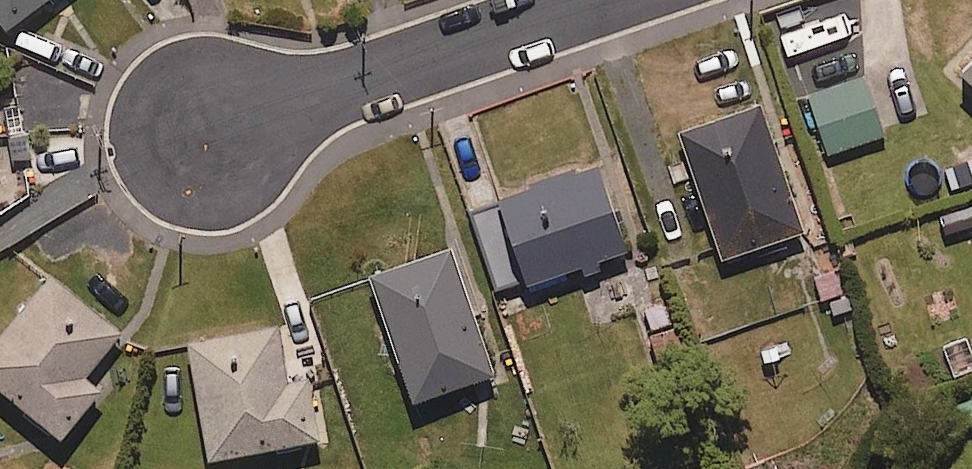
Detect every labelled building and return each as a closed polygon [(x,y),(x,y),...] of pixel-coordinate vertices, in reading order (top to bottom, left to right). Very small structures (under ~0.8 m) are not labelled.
[(4,20),(31,0),(0,0),(0,15),(4,20)] [(958,59),(971,71),(971,43),(958,59)] [(884,130),(863,71),(808,91),(828,150),(884,130)] [(804,224),(759,96),(677,124),(722,252),(804,224)] [(627,242),(599,155),(466,199),(494,285),(627,242)] [(493,365),(452,240),(370,267),(411,391),(493,365)] [(51,267),(0,325),(0,379),(58,430),(99,382),(83,368),(119,326),(51,267)] [(287,375),(276,318),(188,335),(209,449),(319,428),(308,370),(287,375)]
